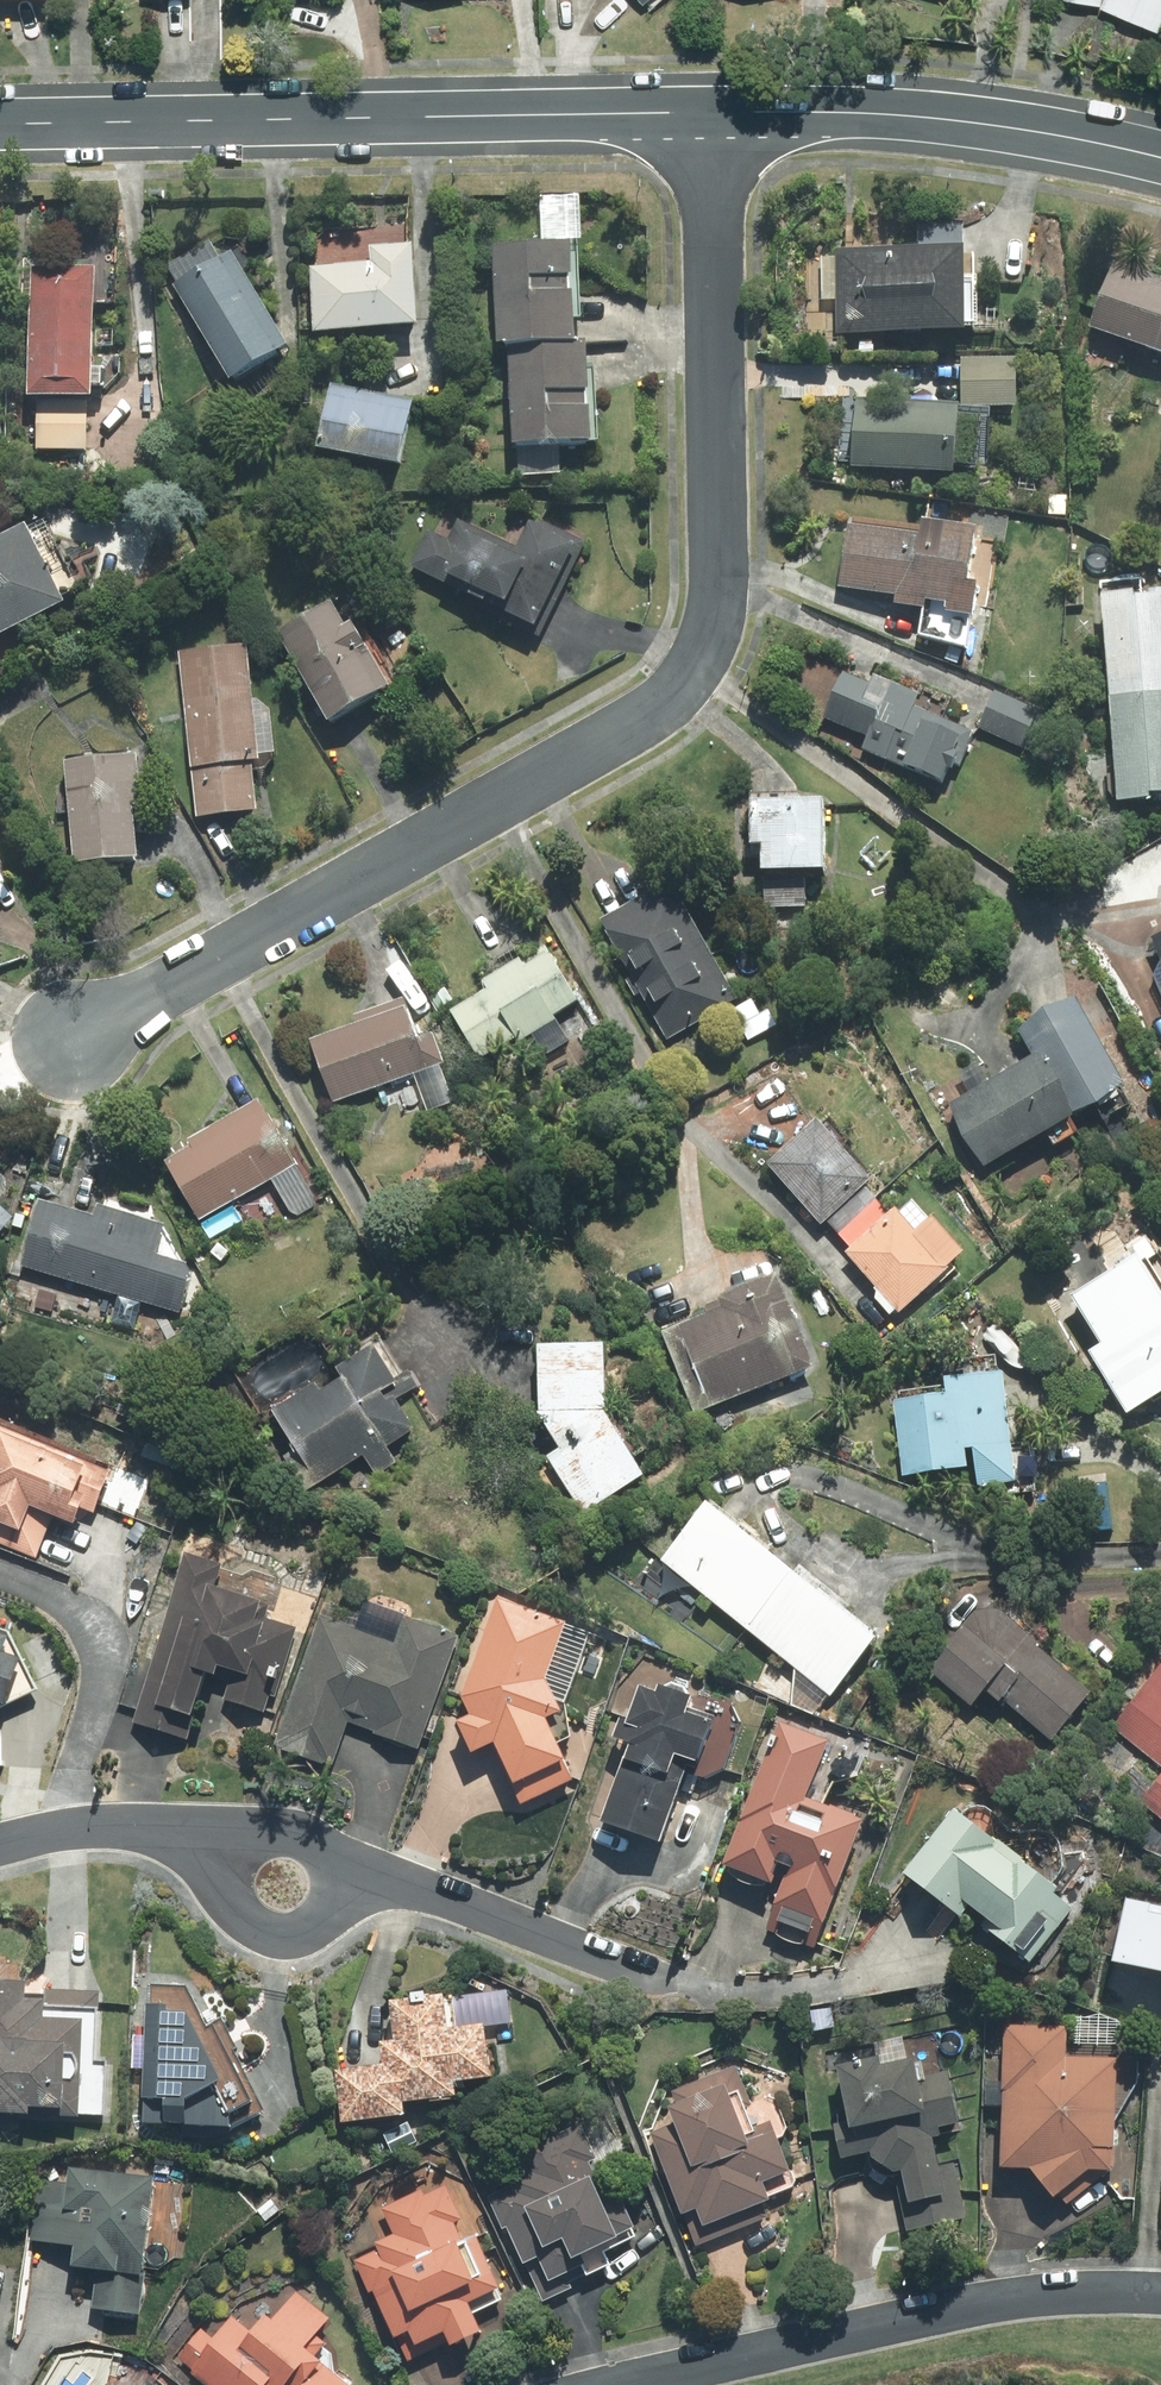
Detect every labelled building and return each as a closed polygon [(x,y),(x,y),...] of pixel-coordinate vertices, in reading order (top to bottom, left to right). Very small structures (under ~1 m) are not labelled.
[(651,10),(662,0),(642,0),(651,10)] [(1109,10),(1160,34),(1160,0),(1114,0),(1109,10)] [(410,231),(342,234),(343,265),(307,267),(310,338),(413,334),(410,231)] [(288,349),(232,255),(220,262),(205,236),(158,264),(230,384),(288,349)] [(569,248),(489,252),(494,354),(508,354),(510,453),(586,452),(584,342),(574,342),(569,248)] [(836,259),(834,337),(961,340),(962,328),(973,329),(974,282),(962,282),(963,253),(875,251),(875,260),(836,259)] [(104,372),(91,371),(94,258),(28,256),(25,406),(35,406),(34,455),(84,456),(85,407),(90,407),(91,393),(104,394),(104,372)] [(1084,331),(1160,362),(1160,283),(1112,263),(1084,331)] [(958,410),(958,411),(1014,412),(1016,362),(959,360),(958,410)] [(413,404),(333,386),(318,452),(398,471),(413,404)] [(958,410),(852,402),(847,474),(953,481),(958,410)] [(78,592),(42,521),(0,542),(0,642),(67,609),(62,600),(78,592)] [(430,535),(410,573),(533,636),(579,545),(534,522),(518,554),(458,523),(448,544),(430,535)] [(966,588),(972,548),(973,536),(920,529),(918,540),(843,530),(834,595),(893,603),(892,611),(921,616),(917,646),(969,653),(977,590),(966,588)] [(292,598),(304,619),(273,636),(309,700),(298,706),(313,734),(393,689),(357,624),(346,630),(332,604),(325,607),(313,586),(292,598)] [(1112,803),(1112,809),(1149,807),(1149,801),(1160,800),(1160,598),(1099,602),(1112,803)] [(271,715),(259,705),(252,706),(247,652),(179,658),(192,822),(256,817),(252,760),(275,758),(271,715)] [(843,677),(822,721),(864,741),(858,754),(943,793),(969,739),(916,714),(922,702),(871,679),(867,688),(843,677)] [(979,734),(1040,760),(1053,730),(1034,722),(1038,713),(995,695),(979,734)] [(132,817),(139,817),(135,761),(64,766),(71,871),(136,867),(132,817)] [(747,803),(744,861),(759,862),(758,879),(766,879),(764,910),(805,913),(807,880),(821,880),(825,808),(747,803)] [(668,886),(598,927),(665,1042),(735,1001),(668,886)] [(1154,956),(1120,971),(1141,1018),(1160,1009),(1160,936),(1148,942),(1154,956)] [(483,1068),(529,1039),(542,1060),(592,1029),(579,1008),(547,957),(521,973),(516,965),(484,985),(490,993),(452,1017),(483,1068)] [(721,1018),(731,1036),(740,1030),(749,1044),(775,1028),(755,997),(721,1018)] [(980,1176),(1070,1127),(1124,1098),(1074,1003),(1019,1033),(1036,1064),(946,1113),(980,1176)] [(417,1042),(407,1011),(307,1047),(329,1109),(411,1080),(424,1115),(452,1105),(440,1070),(444,1069),(432,1036),(417,1042)] [(259,1108),(161,1166),(197,1227),(271,1183),(295,1221),(318,1207),(259,1108)] [(815,1128),(768,1172),(823,1230),(870,1186),(815,1128)] [(915,1237),(881,1201),(832,1248),(898,1318),(964,1255),(932,1221),(915,1237)] [(193,1272),(155,1261),(164,1231),(96,1211),(93,1223),(36,1207),(30,1228),(18,1270),(180,1317),(193,1272)] [(13,1221),(0,1210),(0,1236),(13,1221)] [(1083,1353),(1126,1425),(1160,1404),(1160,1266),(1153,1252),(1070,1302),(1095,1345),(1083,1353)] [(784,1294),(663,1339),(692,1419),(814,1375),(784,1294)] [(336,1376),(270,1419),(316,1488),(362,1458),(375,1478),(397,1464),(390,1452),(416,1436),(392,1398),(408,1388),(379,1342),(333,1372),(336,1376)] [(604,1422),(605,1351),(536,1351),(536,1421),(558,1455),(545,1463),(582,1522),(600,1510),(643,1482),(604,1422)] [(1012,1450),(1006,1380),(893,1390),(901,1480),(971,1473),(974,1504),(1032,1498),(1028,1449),(1012,1450)] [(0,1433),(0,1550),(35,1565),(51,1525),(74,1534),(84,1512),(92,1515),(108,1477),(0,1433)] [(660,1566),(801,1681),(793,1691),(817,1710),(825,1701),(828,1704),(878,1643),(709,1506),(660,1566)] [(222,1571),(181,1560),(132,1728),(186,1744),(204,1682),(228,1689),(224,1703),(273,1717),(298,1631),(264,1621),(266,1612),(214,1597),(222,1571)] [(970,1713),(982,1699),(996,1710),(1001,1704),(1048,1746),(1088,1700),(1038,1655),(1048,1643),(996,1597),(927,1676),(970,1713)] [(566,1626),(491,1601),(457,1702),(470,1721),(453,1733),(475,1763),(492,1751),(513,1781),(559,1748),(544,1727),(563,1714),(545,1689),(566,1626)] [(395,1647),(319,1621),(274,1749),(333,1770),(347,1728),(420,1753),(459,1642),(403,1623),(395,1647)] [(35,1701),(16,1642),(13,1644),(0,1639),(0,1712),(35,1701)] [(1107,1723),(1160,1771),(1160,1662),(1107,1723)] [(618,1747),(631,1752),(602,1831),(659,1852),(682,1790),(691,1794),(716,1725),(688,1714),(694,1697),(663,1686),(658,1702),(637,1694),(618,1747)] [(833,1744),(777,1723),(723,1872),(778,1892),(767,1922),(820,1942),(863,1825),(810,1806),(833,1744)] [(1138,1804),(1160,1825),(1160,1778),(1138,1804)] [(954,1807),(896,1875),(926,1900),(953,1924),(963,1912),(1029,1969),(1077,1913),(954,1807)] [(1109,1973),(1160,1985),(1160,1913),(1125,1904),(1109,1973)] [(0,1984),(0,2123),(26,2124),(26,2117),(104,2120),(106,2063),(95,2063),(97,2015),(41,2012),(41,2007),(21,2006),(22,1984),(0,1984)] [(149,2013),(146,2012),(140,2131),(229,2135),(266,2112),(218,2016),(203,2024),(187,1992),(151,1990),(149,2013)] [(485,2031),(456,2034),(453,2002),(383,2008),(387,2048),(377,2049),(379,2070),(336,2074),(341,2129),(402,2123),(401,2111),(456,2106),(455,2088),(489,2085),(485,2031)] [(1068,2023),(1004,2021),(997,2175),(1028,2176),(1049,2205),(1086,2179),(1112,2180),(1117,2060),(1066,2058),(1068,2023)] [(834,2054),(837,2070),(848,2125),(831,2128),(838,2165),(871,2159),(876,2185),(901,2180),(912,2236),(969,2225),(951,2135),(961,2133),(951,2082),(916,2089),(907,2040),(834,2054)] [(647,2120),(652,2135),(694,2249),(718,2240),(714,2229),(772,2208),(770,2204),(795,2195),(770,2127),(758,2131),(734,2065),(669,2089),(676,2109),(647,2120)] [(636,2244),(611,2181),(603,2184),(577,2117),(510,2143),(525,2180),(484,2197),(500,2236),(507,2233),(522,2272),(528,2269),(541,2304),(568,2293),(566,2288),(609,2271),(604,2256),(636,2244)] [(36,2175),(31,2239),(70,2256),(68,2276),(92,2278),(89,2316),(139,2320),(143,2273),(156,2274),(158,2255),(145,2254),(150,2183),(36,2175)] [(367,2297),(372,2295),(393,2346),(397,2344),(405,2364),(445,2347),(448,2354),(478,2342),(469,2319),(502,2306),(452,2182),(382,2210),(395,2240),(351,2258),(367,2297)] [(328,2322),(266,2275),(225,2329),(206,2314),(173,2358),(190,2371),(187,2376),(199,2384),(337,2384),(301,2358),(328,2322)]
